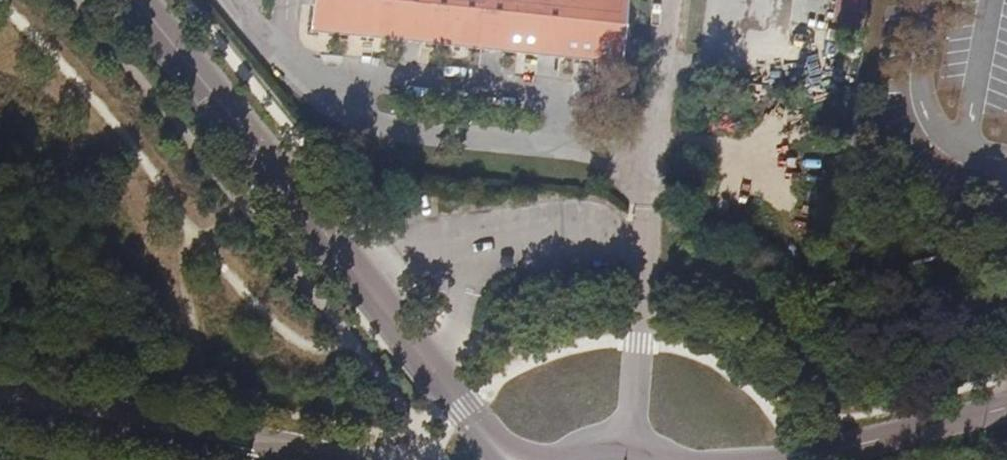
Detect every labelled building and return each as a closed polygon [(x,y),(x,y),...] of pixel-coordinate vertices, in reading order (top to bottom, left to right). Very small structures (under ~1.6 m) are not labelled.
[(619,63),(626,0),(313,0),(310,29),(619,63)] [(861,27),(863,0),(833,0),(832,26),(861,27)]
